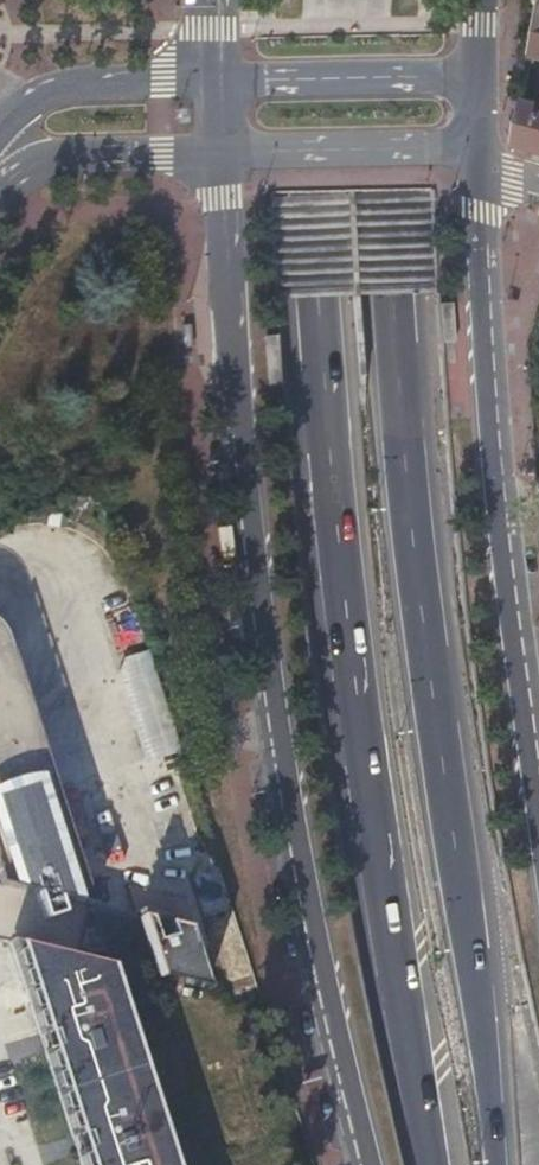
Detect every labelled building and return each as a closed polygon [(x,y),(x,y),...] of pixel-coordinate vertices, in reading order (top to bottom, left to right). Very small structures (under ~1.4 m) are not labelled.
[(525,96),(516,139),(538,145),(538,99),(525,96)] [(0,636),(0,646),(0,886),(25,892),(25,883),(25,880),(25,878),(26,877),(27,875),(29,873),(31,872),(33,870),(35,870),(37,870),(39,870),(41,870),(42,870),(44,871),(46,873),(47,874),(48,875),(57,900),(90,908),(8,650),(5,643),(0,637),(0,636)] [(180,749),(151,658),(126,665),(121,675),(148,759),(180,749)] [(9,945),(80,1164),(175,1164),(112,969),(74,960),(86,910),(90,911),(91,908),(90,908),(57,900),(48,875),(47,874),(46,873),(44,871),(42,870),(41,870),(39,870),(37,870),(35,870),(33,870),(31,872),(29,873),(27,875),(26,877),(25,878),(25,880),(25,883),(25,892),(0,886),(0,943),(9,945)] [(135,913),(137,919),(186,930),(183,923),(135,913)] [(186,930),(137,919),(157,980),(207,992),(186,930)]
